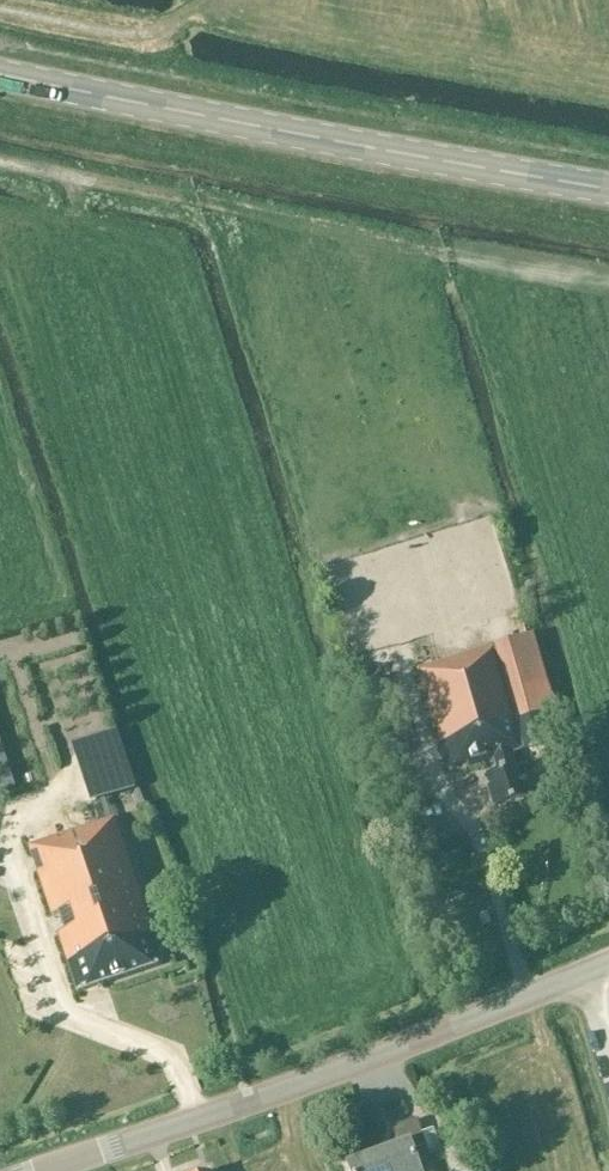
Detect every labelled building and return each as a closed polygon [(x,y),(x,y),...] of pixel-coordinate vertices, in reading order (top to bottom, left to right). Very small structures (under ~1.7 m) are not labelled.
[(563,740),(533,635),(417,668),(446,769),(467,763),(468,768),(492,761),(496,775),(484,778),(493,810),(530,799),(521,767),(517,768),(513,755),(523,752),(563,740)] [(135,788),(115,730),(85,740),(104,798),(135,788)] [(162,963),(114,818),(28,846),(76,992),(81,990),(82,992),(159,966),(158,965),(162,963)] [(347,1165),(349,1170),(420,1170),(413,1151),(425,1147),(416,1120),(392,1129),(398,1147),(347,1165)]
